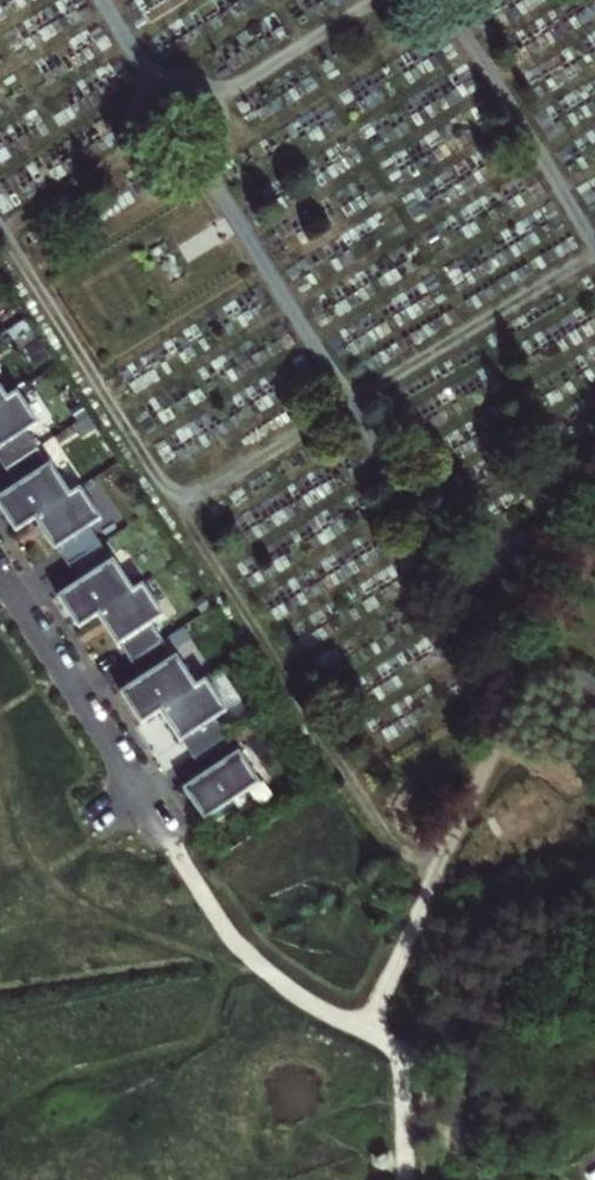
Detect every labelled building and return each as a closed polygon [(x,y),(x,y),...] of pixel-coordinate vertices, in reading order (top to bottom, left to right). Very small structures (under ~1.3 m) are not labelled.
[(4,466),(36,445),(27,431),(39,423),(18,391),(8,398),(0,403),(0,460),(4,466)] [(36,445),(4,466),(17,486),(0,497),(0,505),(16,529),(35,517),(71,493),(51,463),(49,464),(36,445)] [(71,493),(35,517),(57,549),(58,548),(67,561),(99,540),(90,527),(102,519),(81,487),(71,493)] [(112,560),(99,540),(67,561),(81,581),(60,595),(80,625),(99,613),(134,589),(114,559),(112,560)] [(134,589),(99,613),(120,644),(122,643),(130,656),(162,635),(153,622),(165,614),(144,583),(134,589)] [(176,656),(162,635),(130,656),(144,677),(123,691),(142,720),(162,708),(198,685),(178,654),(176,656)] [(198,685),(162,708),(183,740),(185,739),(193,751),(225,730),(217,718),(229,710),(208,678),(198,685)] [(239,751),(225,730),(193,751),(207,773),(186,787),(207,818),(262,782),(241,750),(239,751)]
